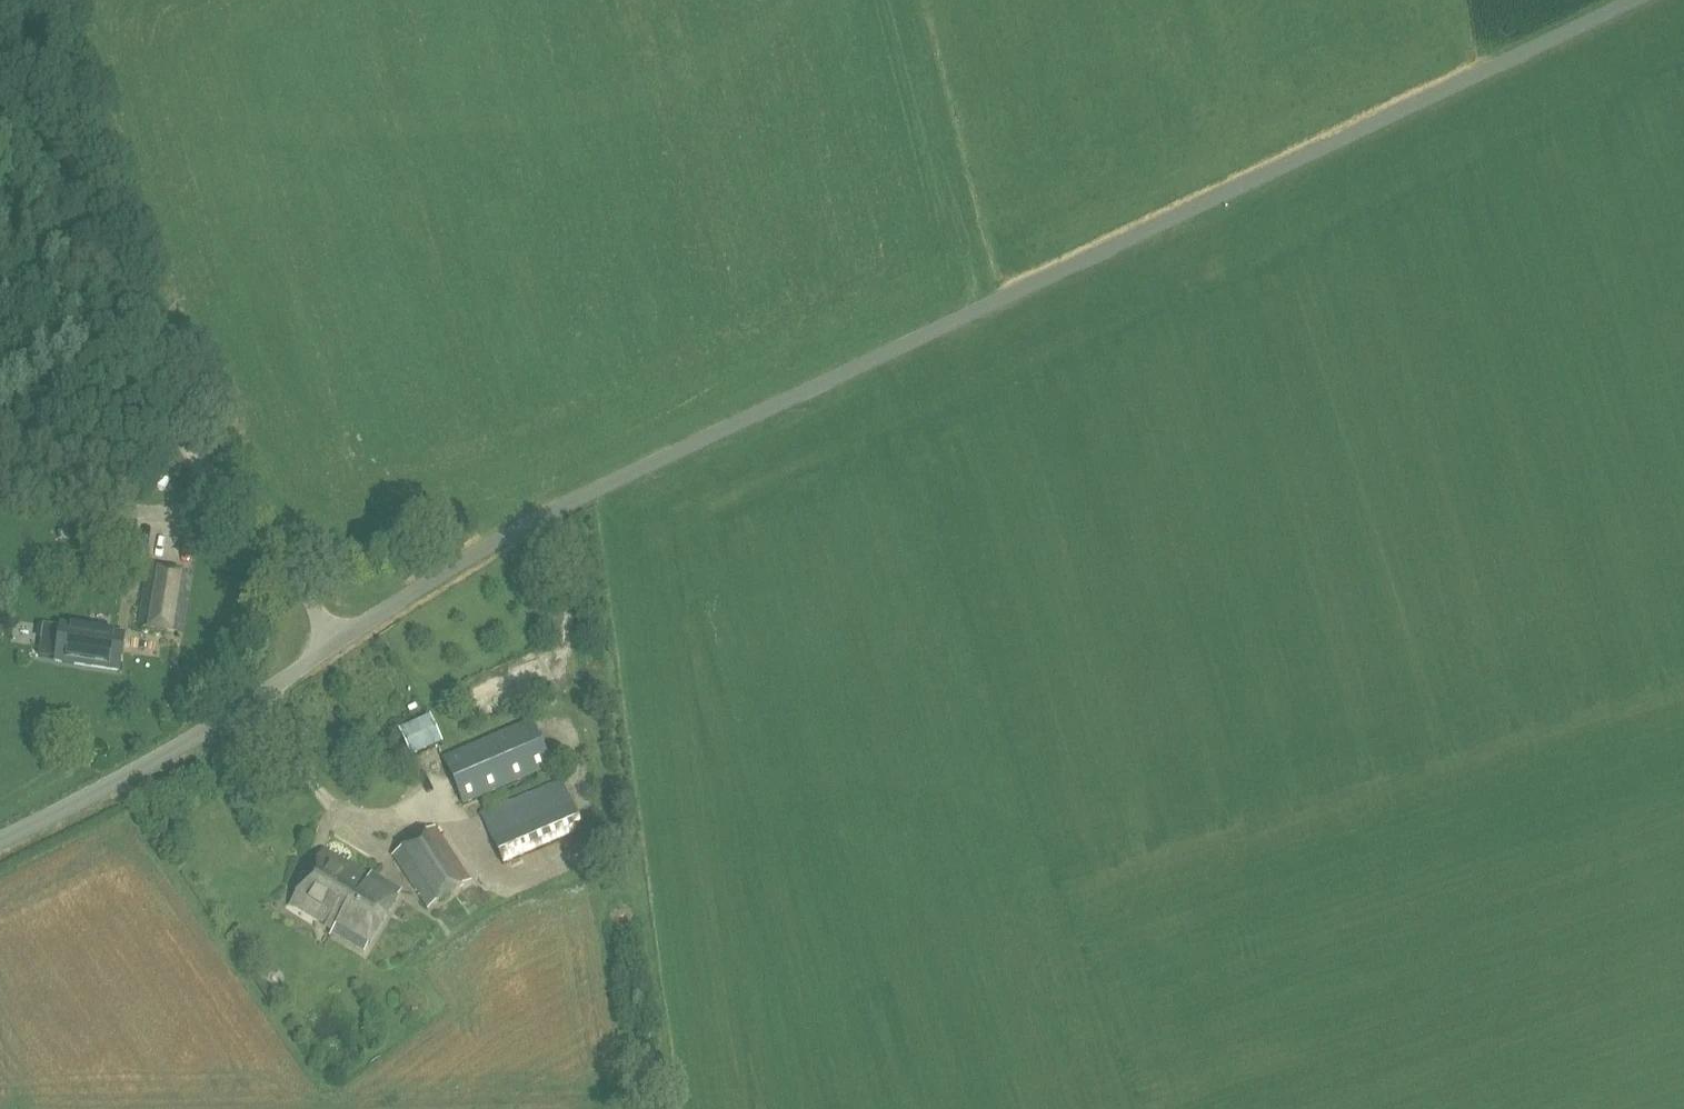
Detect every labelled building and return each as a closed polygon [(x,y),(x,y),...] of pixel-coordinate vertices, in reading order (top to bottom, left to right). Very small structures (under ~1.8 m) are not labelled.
[(182,634),(192,574),(148,568),(138,627),(182,634)] [(118,670),(123,636),(60,627),(55,660),(118,670)] [(463,805),(552,766),(531,718),(443,757),(463,805)] [(404,734),(411,751),(439,739),(432,722),(404,734)] [(503,866),(586,831),(561,779),(481,814),(503,866)] [(435,827),(393,855),(429,908),(471,880),(435,827)] [(323,850),(290,904),(291,905),(292,904),(326,924),(327,922),(335,927),(331,933),(364,953),(401,891),(371,874),(369,876),(323,850)]
